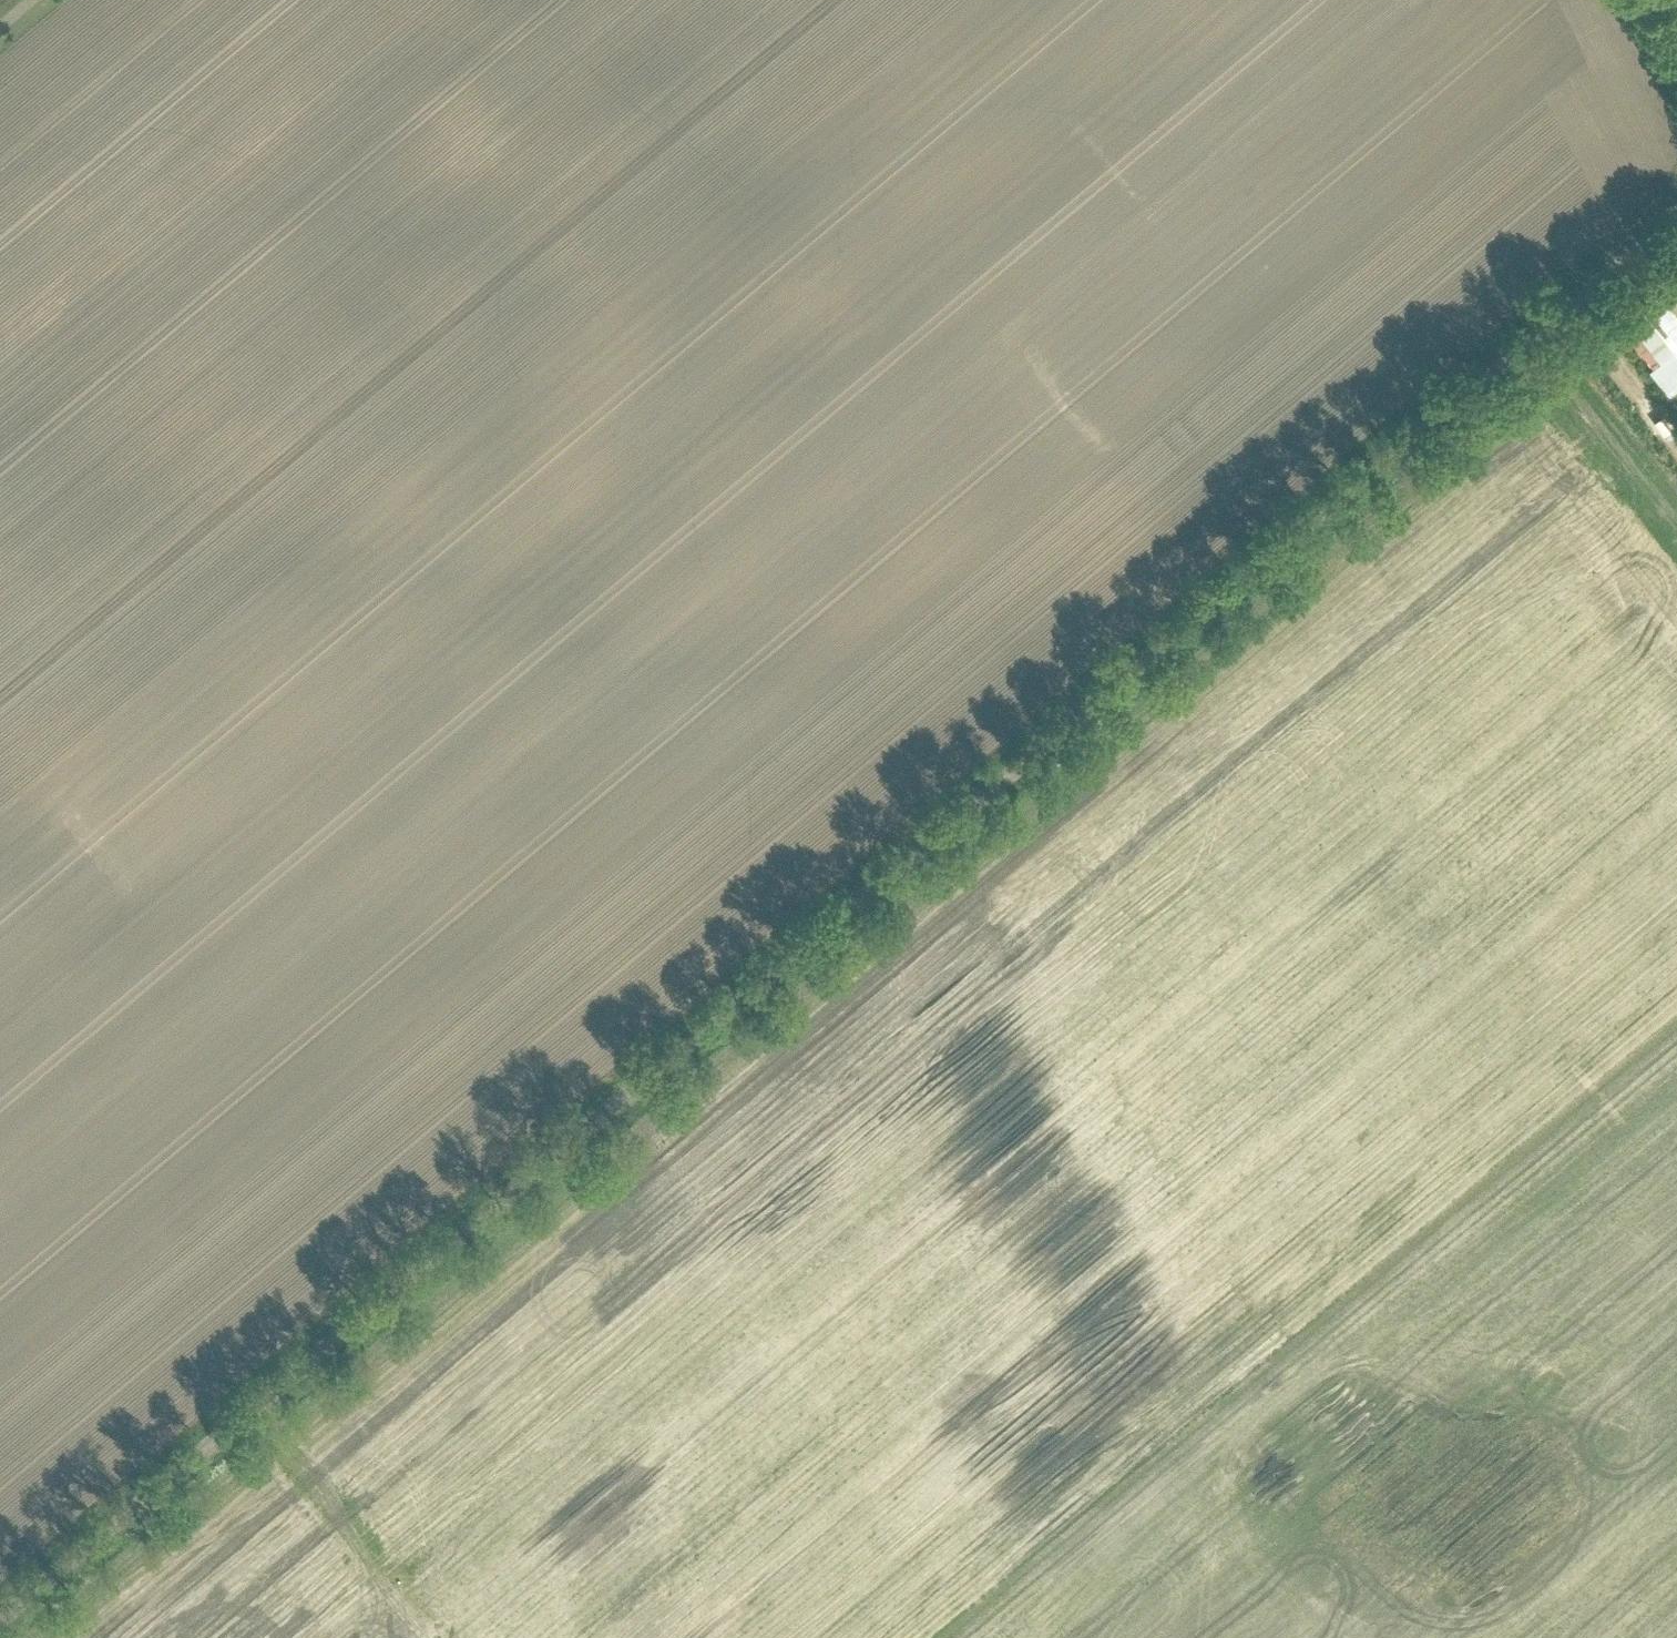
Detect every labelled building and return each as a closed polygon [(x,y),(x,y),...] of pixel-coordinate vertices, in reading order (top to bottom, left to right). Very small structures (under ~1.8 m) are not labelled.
[(1632,380),(1650,381),(1650,360),(1632,360),(1632,380)]
